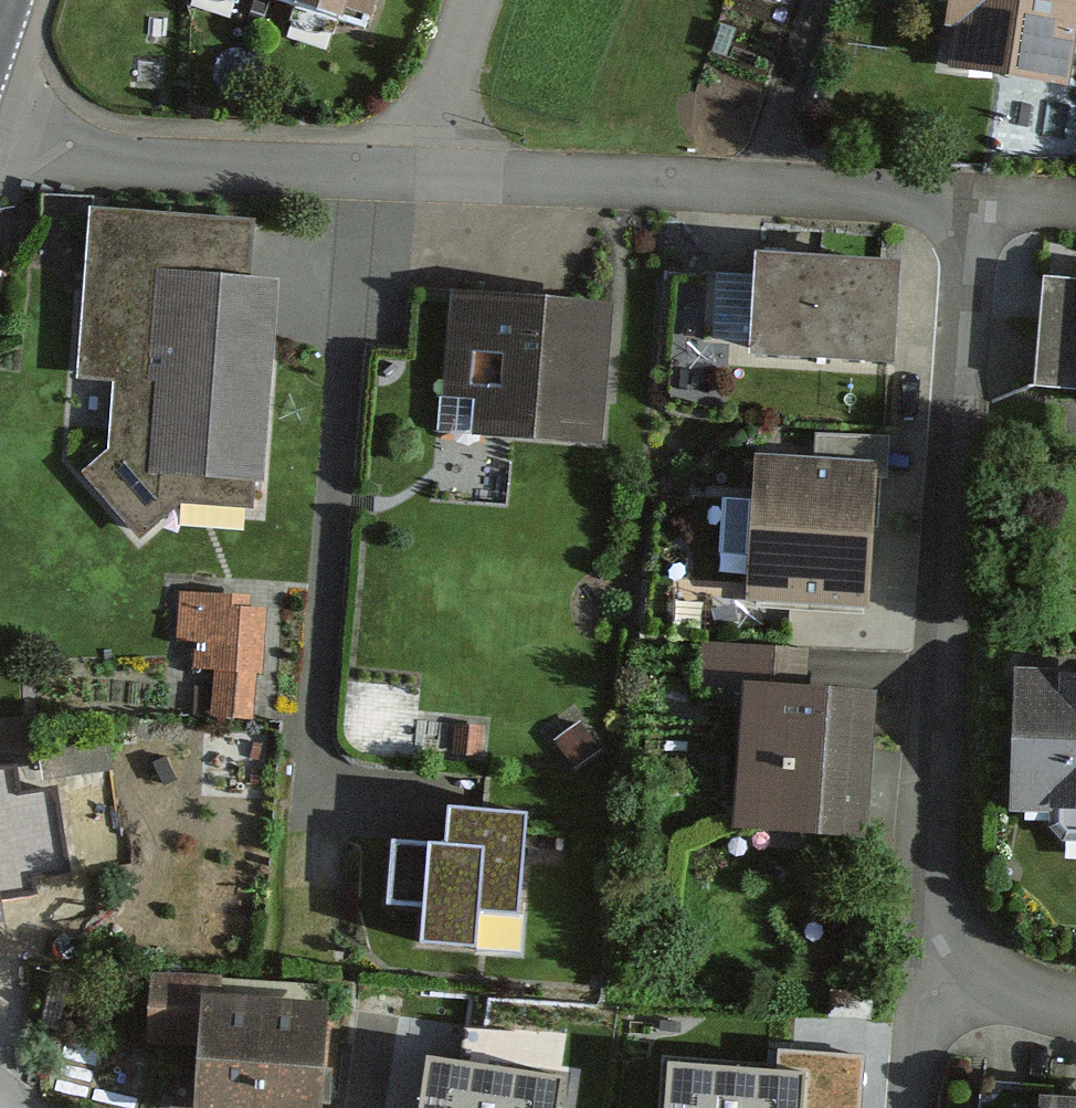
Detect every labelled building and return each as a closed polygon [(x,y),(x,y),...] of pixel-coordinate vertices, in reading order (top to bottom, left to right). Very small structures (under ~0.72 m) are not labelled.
[(377,38),(389,0),(262,0),(377,38)] [(951,74),(1075,90),(1075,81),(1075,0),(961,0),(951,74)] [(253,230),(94,219),(82,385),(122,388),(117,458),(86,483),(147,550),(188,506),(261,511),(276,297),(249,295),(253,230)] [(903,270),(767,261),(761,360),(897,368),(903,270)] [(755,338),(756,277),(713,277),(713,338),(755,338)] [(1048,286),(1039,390),(1075,393),(1075,289),(1048,286)] [(613,313),(451,298),(442,398),(489,403),(486,432),(600,443),(613,313)] [(877,474),(761,466),(751,600),(867,608),(877,474)] [(260,605),(192,602),(189,674),(222,675),(220,713),(256,715),(260,605)] [(816,659),(716,651),(712,687),(812,696),(816,659)] [(1027,679),(1019,817),(1075,820),(1075,682),(1027,679)] [(880,711),(753,700),(742,831),(869,841),(880,711)] [(0,771),(0,841),(10,839),(0,771)] [(455,861),(395,857),(392,917),(420,918),(418,952),(481,956),(484,914),(524,916),(530,823),(458,818),(455,861)] [(149,987),(151,1051),(203,1050),(204,1107),(324,1107),(322,1008),(205,1012),(204,986),(149,987)] [(666,1060),(663,1107),(860,1107),(864,1055),(779,1048),(778,1068),(666,1060)] [(429,1055),(420,1107),(560,1107),(565,1077),(429,1055)]
